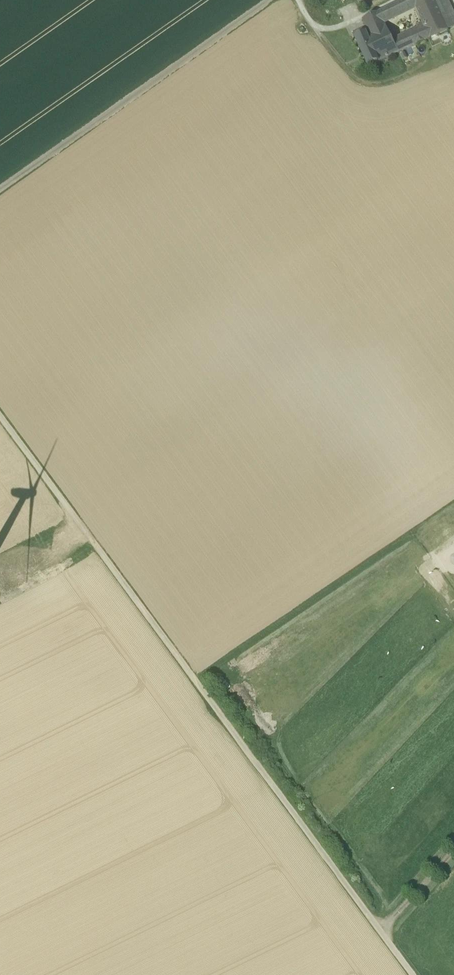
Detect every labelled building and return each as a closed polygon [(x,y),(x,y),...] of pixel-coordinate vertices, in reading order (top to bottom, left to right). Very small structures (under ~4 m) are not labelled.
[(367,9),(388,0),(363,0),(367,9)] [(436,0),(425,0),(372,23),(377,37),(389,65),(411,56),(453,27),(453,7),(451,1),(439,7),(436,0)] [(392,71),(389,65),(377,37),(358,45),(373,79),(392,71)]
